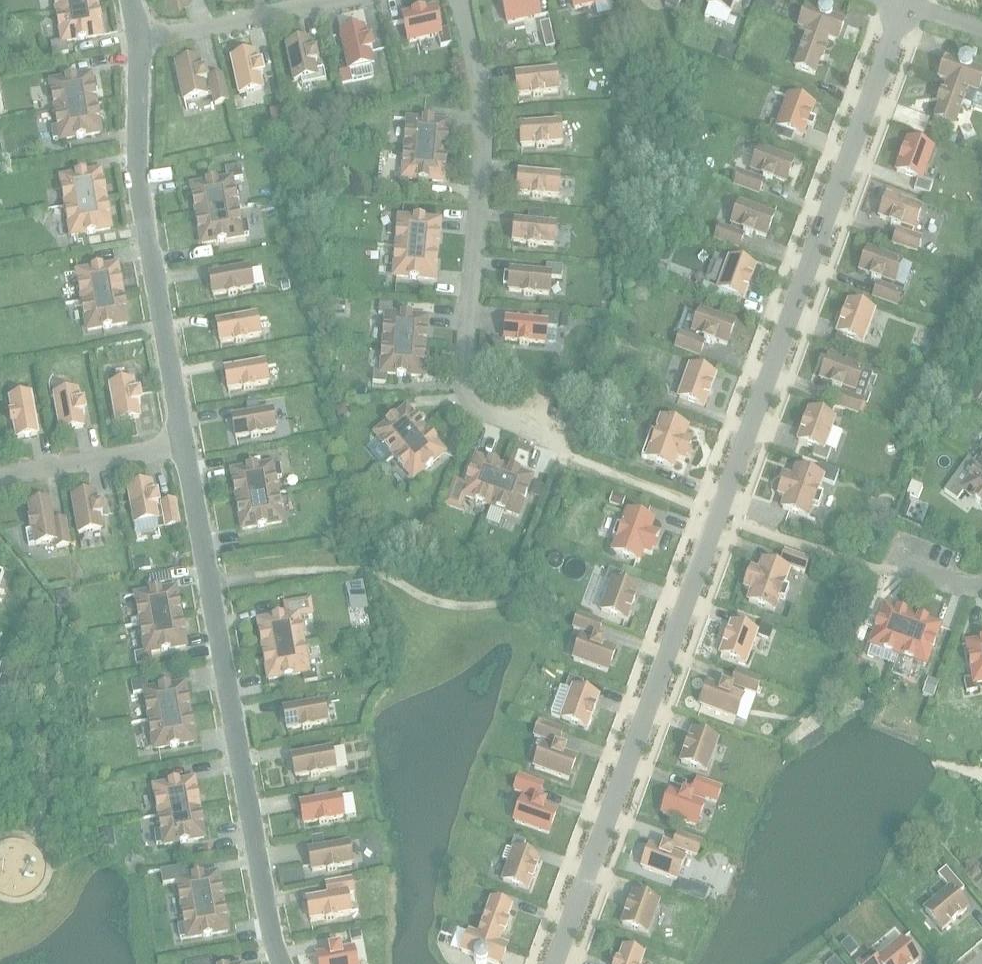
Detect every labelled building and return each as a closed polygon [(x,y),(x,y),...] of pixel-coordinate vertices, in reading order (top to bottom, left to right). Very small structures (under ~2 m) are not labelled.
[(97,6),(96,0),(54,0),(56,7),(57,7),(58,13),(97,6)] [(508,24),(540,16),(536,0),(502,0),(508,24)] [(574,9),(606,1),(606,0),(573,0),(574,9)] [(665,6),(677,10),(681,0),(667,0),(665,6)] [(709,5),(730,13),(735,0),(739,1),(739,0),(711,0),(709,5)] [(758,11),(771,16),(776,4),(767,0),(763,0),(758,11)] [(68,53),(66,41),(78,39),(78,40),(87,39),(87,38),(102,35),(100,22),(101,21),(99,12),(98,13),(97,6),(58,13),(59,19),(58,20),(59,29),(60,28),(63,42),(51,44),(53,56),(68,53)] [(827,37),(827,38),(837,41),(844,22),(831,18),(832,15),(830,10),(824,8),(820,11),(819,13),(806,8),(799,27),(808,31),(809,31),(827,37)] [(448,29),(440,31),(435,9),(424,11),(414,13),(403,16),(409,42),(438,35),(441,47),(452,44),(448,29)] [(341,71),(340,71),(343,83),(353,81),(373,76),(370,64),(372,64),(369,51),(372,50),(370,41),(367,42),(364,29),(341,34),(348,64),(349,69),(341,71)] [(823,51),(827,38),(827,37),(809,31),(808,31),(795,67),(814,74),(819,60),(822,61),(825,51),(823,51)] [(551,37),(542,39),(544,49),(554,47),(551,37)] [(734,43),(722,39),(717,51),(730,55),(734,43)] [(313,77),(314,84),(326,81),(324,69),(315,71),(314,63),(318,62),(316,53),(312,54),(309,41),(287,46),(294,81),(313,77)] [(232,59),(240,94),(262,89),(259,76),(263,75),(261,66),(257,67),(254,54),(232,59)] [(939,78),(948,82),(948,81),(967,88),(967,89),(977,92),(981,78),(981,73),(971,69),(972,66),(969,61),(964,59),(959,62),(959,64),(946,59),(939,78)] [(213,93),(215,104),(227,101),(222,77),(207,80),(205,72),(201,73),(199,60),(176,65),(184,100),(213,93)] [(516,75),(518,95),(533,94),(533,96),(543,96),(543,93),(558,91),(556,71),(516,75)] [(56,111),(96,104),(94,98),(96,97),(94,88),(93,89),(91,75),(75,78),(75,77),(66,78),(66,79),(51,82),(54,96),(52,96),(54,105),(55,105),(56,111)] [(935,118),(954,125),(962,102),(981,109),(981,94),(977,92),(967,89),(967,88),(948,81),(948,82),(944,95),(941,94),(938,103),(940,104),(935,118)] [(767,134),(781,139),(784,130),(802,136),(807,126),(810,117),(809,116),(814,106),(789,96),(778,124),(772,122),(767,134)] [(96,104),(56,111),(57,117),(56,117),(58,126),(51,127),(54,140),(61,139),(61,140),(77,137),(77,138),(86,137),(86,135),(101,133),(98,119),(100,119),(98,110),(97,110),(96,104)] [(284,119),(272,122),(275,134),(287,130),(284,119)] [(406,149),(446,152),(446,146),(447,146),(448,137),(447,137),(448,123),(433,122),(433,121),(424,120),(424,121),(408,120),(407,133),(406,133),(405,142),(407,142),(406,149)] [(520,126),(521,146),(537,145),(537,148),(546,147),(546,144),(562,143),(560,123),(520,126)] [(945,133),(942,141),(954,145),(957,138),(945,133)] [(932,184),(921,180),(933,149),(908,140),(904,151),(903,151),(900,160),(896,171),(918,179),(914,190),(928,195),(932,184)] [(445,159),(446,152),(406,149),(405,155),(404,155),(403,164),(404,164),(403,177),(396,176),(395,187),(408,188),(409,178),(419,179),(419,180),(428,181),(428,180),(443,181),(444,168),(445,168),(446,159),(445,159)] [(734,186),(758,195),(763,182),(762,182),(763,179),(772,182),(773,179),(785,183),(793,162),(759,149),(749,177),(739,173),(734,186)] [(234,192),(232,180),(243,178),(241,166),(225,169),(227,180),(216,182),(216,180),(207,182),(207,183),(192,186),(194,199),(193,200),(195,209),(196,208),(197,215),(236,208),(235,201),(236,201),(235,192),(234,192)] [(67,207),(106,200),(105,193),(106,193),(104,184),(103,184),(101,171),(85,174),(85,172),(76,174),(77,175),(61,178),(64,191),(63,192),(64,200),(65,200),(67,207)] [(519,173),(518,193),(533,195),(532,197),(542,198),(542,195),(558,197),(559,177),(519,173)] [(676,180),(672,192),(685,197),(689,185),(676,180)] [(897,231),(893,244),(917,253),(921,239),(911,236),(921,208),(887,196),(879,217),(892,222),(890,226),(899,229),(898,232),(897,231)] [(106,200),(67,207),(68,213),(66,213),(68,222),(69,222),(71,235),(87,233),(87,234),(96,232),(96,231),(111,228),(109,215),(110,215),(108,206),(107,206),(106,200)] [(715,240),(738,249),(743,236),(742,236),(743,233),(752,236),(753,233),(766,237),(774,216),(740,203),(730,231),(719,227),(715,240)] [(236,208),(197,215),(198,221),(197,221),(199,230),(200,230),(202,244),(217,241),(218,242),(227,240),(226,239),(242,237),(241,236),(249,234),(247,221),(240,222),(239,214),(237,214),(236,208)] [(555,226),(543,224),(545,212),(529,211),(528,223),(515,222),(513,242),(528,243),(528,246),(538,247),(538,244),(553,246),(555,226)] [(397,247),(437,250),(437,244),(439,244),(439,235),(438,235),(439,221),(424,220),(424,219),(415,218),(415,219),(400,218),(398,231),(397,231),(396,240),(398,240),(397,247)] [(663,234),(659,245),(674,250),(678,239),(663,234)] [(436,257),(437,250),(397,247),(397,253),(395,253),(395,262),(396,262),(395,276),(410,277),(410,278),(419,279),(419,278),(434,279),(436,266),(437,266),(437,257),(436,257)] [(873,298),(897,307),(902,294),(891,290),(902,262),(868,250),(860,272),(872,276),(871,280),(880,283),(878,286),(878,285),(873,298)] [(704,283),(700,295),(723,304),(727,293),(743,298),(747,288),(748,288),(751,278),(755,268),(730,258),(719,289),(704,283)] [(549,294),(551,277),(562,278),(563,266),(547,264),(546,274),(511,271),(509,291),(524,292),(524,295),(533,296),(534,293),(549,294)] [(83,301),(122,294),(121,288),(122,288),(121,279),(120,279),(117,265),(102,268),(102,267),(93,268),(93,270),(78,272),(80,286),(79,286),(80,295),(82,295),(83,301)] [(249,268),(210,275),(213,295),(228,293),(228,295),(238,293),(238,291),(253,288),(249,268)] [(280,281),(282,289),(290,288),(288,280),(280,281)] [(122,294),(83,301),(84,307),(83,308),(84,317),(85,316),(88,330),(103,327),(103,328),(112,327),(112,326),(127,323),(125,309),(126,309),(125,300),(123,301),(122,294)] [(841,322),(838,333),(863,342),(874,311),(849,302),(845,313),(841,322)] [(402,316),(392,315),(393,305),(380,304),(379,314),(387,314),(385,328),(384,328),(383,337),(385,337),(384,343),(424,347),(424,341),(426,341),(426,332),(425,332),(426,318),(411,316),(411,315),(402,315),(402,316)] [(675,348),(699,357),(704,344),(703,344),(704,341),(713,344),(714,341),(726,345),(734,324),(700,311),(690,339),(680,335),(675,348)] [(529,342),(545,343),(557,344),(558,328),(559,316),(559,315),(542,313),(541,323),(506,320),(505,340),(520,341),(519,344),(529,344),(529,342)] [(257,316),(217,323),(221,343),(235,340),(236,343),(245,341),(245,338),(260,336),(257,316)] [(559,316),(558,328),(566,329),(567,317),(559,316)] [(423,353),(424,347),(384,343),(384,350),(382,350),(382,359),(383,359),(382,372),(374,371),(373,382),(386,384),(387,373),(397,374),(397,375),(406,376),(406,375),(421,376),(423,362),(424,363),(424,354),(423,353)] [(834,406),(858,415),(862,402),(852,398),(862,370),(828,358),(821,380),(833,384),(832,388),(840,391),(839,394),(839,393),(834,406)] [(265,363),(225,370),(228,390),(243,387),(244,390),(253,388),(253,386),(268,383),(265,363)] [(679,397),(704,406),(708,396),(712,386),(711,386),(715,376),(690,366),(679,397)] [(633,392),(638,379),(628,376),(624,388),(633,392)] [(964,390),(977,399),(981,392),(981,385),(973,378),(964,390)] [(111,386),(117,421),(139,417),(137,404),(141,404),(139,394),(135,395),(133,382),(111,386)] [(55,396),(61,431),(84,427),(81,414),(85,413),(83,404),(80,405),(77,392),(55,396)] [(15,423),(18,438),(37,435),(30,395),(10,399),(13,414),(11,414),(12,424),(15,423)] [(346,405),(337,406),(337,416),(347,415),(346,405)] [(395,456),(425,430),(421,425),(422,424),(416,417),(415,418),(406,408),(395,418),(394,417),(387,423),(388,423),(376,433),(385,444),(384,445),(390,452),(390,451),(395,456)] [(830,449),(824,447),(834,419),(809,410),(806,421),(805,420),(802,430),(798,441),(816,447),(812,457),(826,461),(830,449)] [(275,431),(272,411),(232,418),(236,438),(251,435),(251,438),(261,436),(260,434),(275,431)] [(641,457),(672,468),(677,457),(685,460),(691,442),(683,439),(687,428),(662,419),(657,432),(656,432),(651,430),(647,443),(641,457)] [(425,430),(395,456),(399,461),(398,462),(404,468),(405,468),(413,478),(425,468),(426,469),(433,463),(432,462),(444,453),(435,442),(436,441),(430,434),(429,435),(425,430)] [(490,505),(504,468),(498,465),(498,464),(490,461),(489,462),(476,457),(471,472),(470,472),(467,480),(468,481),(467,485),(455,481),(446,504),(460,509),(465,496),(476,500),(475,501),(484,504),(484,503),(490,505)] [(237,500),(277,493),(276,487),(277,487),(275,478),(282,477),(280,464),(272,465),(271,464),(256,467),(256,466),(247,467),(247,469),(232,471),(235,485),(233,485),(235,494),(236,494),(237,500)] [(785,477),(778,494),(787,497),(783,508),(808,518),(813,504),(813,505),(813,504),(818,506),(823,493),(818,491),(821,480),(834,485),(839,471),(820,465),(818,470),(805,466),(803,471),(797,468),(793,480),(785,477)] [(979,466),(976,471),(975,470),(969,478),(970,478),(963,489),(951,481),(944,491),(957,500),(964,491),(975,499),(975,500),(981,505),(981,467),(979,466)] [(504,468),(490,505),(496,507),(496,508),(504,511),(505,510),(518,515),(523,500),(524,501),(527,492),(526,492),(531,477),(519,473),(519,472),(510,469),(510,470),(504,468)] [(587,483),(573,479),(571,486),(584,491),(587,483)] [(535,481),(530,493),(541,497),(545,484),(535,481)] [(911,482),(907,493),(918,497),(922,486),(911,482)] [(162,505),(159,506),(157,496),(153,497),(151,484),(128,488),(135,523),(164,518),(166,528),(179,526),(175,502),(162,504),(162,505)] [(613,492),(609,502),(622,507),(625,497),(613,492)] [(277,493),(237,500),(238,506),(237,507),(239,516),(240,515),(242,529),(258,526),(258,527),(267,526),(266,525),(282,522),(279,508),(281,508),(279,499),(278,499),(277,493)] [(103,516),(101,506),(98,507),(95,494),(73,498),(79,533),(101,529),(99,516),(103,516)] [(57,547),(69,545),(65,520),(53,522),(49,501),(29,505),(32,520),(29,520),(31,530),(26,531),(29,545),(36,544),(36,545),(55,541),(57,547)] [(618,539),(613,552),(638,561),(643,550),(651,553),(657,535),(649,532),(653,521),(628,512),(623,525),(622,525),(617,524),(613,537),(617,538),(617,539),(618,539)] [(759,573),(751,570),(745,587),(753,590),(749,602),(774,611),(779,597),(779,598),(779,597),(784,599),(789,586),(784,584),(783,584),(789,567),(804,573),(809,561),(785,552),(781,564),(782,564),(780,568),(763,561),(759,573)] [(149,560),(137,562),(139,571),(151,568),(149,560)] [(638,589),(620,583),(623,574),(609,568),(605,580),(611,583),(601,611),(626,620),(630,609),(634,600),(638,589)] [(68,588),(54,590),(56,604),(70,602),(68,588)] [(141,624),(180,617),(179,611),(181,610),(179,602),(178,602),(175,588),(160,591),(160,590),(151,591),(151,593),(136,595),(138,609),(137,609),(139,618),(140,618),(141,624)] [(264,650),(303,643),(302,637),(303,637),(302,628),(300,628),(298,616),(313,614),(310,600),(285,604),(287,616),(283,617),(282,616),(274,618),(274,619),(258,621),(261,635),(260,635),(261,644),(262,644),(264,650)] [(894,666),(898,654),(912,616),(906,614),(906,613),(898,610),(897,611),(884,606),(879,621),(878,620),(875,629),(876,629),(867,656),(894,666)] [(583,632),(574,659),(607,672),(615,650),(603,646),(604,642),(595,639),(596,636),(597,636),(602,623),(578,615),(573,628),(583,632)] [(912,616),(898,654),(904,656),(904,657),(913,660),(913,659),(926,664),(931,649),(932,650),(935,641),(934,641),(939,626),(927,622),(927,620),(918,617),(918,618),(912,616)] [(180,617),(141,624),(142,630),(141,631),(143,640),(144,639),(146,652),(134,654),(137,666),(153,663),(151,652),(161,650),(162,651),(170,650),(170,648),(186,646),(183,632),(184,632),(183,623),(182,623),(180,617)] [(762,622),(757,635),(768,639),(773,626),(762,622)] [(724,643),(720,654),(745,663),(757,633),(732,623),(728,634),(727,634),(724,643)] [(863,638),(867,627),(858,624),(853,634),(863,638)] [(981,640),(981,641),(967,643),(970,659),(969,659),(970,668),(972,667),(973,678),(964,679),(966,692),(977,690),(976,682),(981,681),(981,640)] [(303,643),(264,650),(265,657),(264,657),(265,666),(266,665),(269,679),(284,676),(284,677),(293,676),(293,675),(303,673),(305,683),(318,680),(316,669),(308,671),(306,659),(307,658),(305,649),(304,650),(303,643)] [(709,684),(701,706),(735,718),(745,691),(755,694),(760,681),(736,673),(732,685),(733,686),(732,689),(723,685),(722,689),(709,684)] [(0,680),(0,687),(13,691),(17,681),(2,676),(0,680)] [(562,718),(587,728),(591,717),(594,708),(598,697),(580,690),(584,681),(570,676),(565,688),(572,691),(562,718)] [(160,688),(148,690),(146,679),(131,682),(133,693),(145,691),(147,705),(146,705),(147,714),(149,714),(150,720),(189,713),(188,707),(189,707),(188,698),(186,698),(184,684),(169,687),(169,686),(160,687),(160,688)] [(323,703),(284,710),(287,729),(302,727),(303,729),(312,728),(312,725),(327,722),(323,703)] [(189,713),(150,720),(151,726),(150,726),(151,735),(152,735),(155,749),(170,746),(170,747),(179,746),(179,744),(194,742),(192,728),(193,728),(191,719),(190,719),(189,713)] [(534,767),(568,780),(576,758),(563,754),(565,750),(556,747),(557,744),(558,744),(563,731),(539,723),(534,736),(544,740),(534,767)] [(685,751),(681,762),(706,771),(717,740),(692,731),(688,742),(685,751)] [(320,772),(348,767),(344,747),(292,757),(296,777),(310,774),(311,777),(320,775),(320,772)] [(524,794),(514,821),(548,834),(556,812),(544,808),(545,804),(536,801),(537,798),(538,798),(543,786),(519,777),(514,790),(524,794)] [(159,816),(199,809),(198,802),(199,802),(197,793),(196,793),(194,780),(179,783),(178,781),(169,783),(170,784),(154,787),(157,800),(156,801),(157,809),(158,809),(159,816)] [(662,814),(696,826),(706,798),(716,802),(721,789),(697,781),(693,793),(693,794),(692,796),(684,793),(682,797),(670,792),(662,814)] [(340,797),(344,817),(353,816),(349,796),(340,797)] [(340,797),(300,804),(304,824),(319,821),(319,824),(329,822),(328,820),(344,817),(340,797)] [(199,809),(159,816),(161,822),(159,822),(161,830),(154,832),(157,845),(164,844),(180,842),(180,843),(189,841),(189,840),(204,838),(202,824),(203,824),(201,815),(200,815),(199,809)] [(117,828),(100,830),(102,841),(119,839),(117,828)] [(348,844),(325,848),(323,835),(311,837),(314,851),(309,851),(312,871),(327,869),(328,871),(337,869),(337,867),(352,864),(348,844)] [(642,868),(676,880),(686,853),(696,856),(701,843),(678,835),(673,847),(674,848),(673,851),(664,847),(663,851),(650,847),(642,868)] [(539,859),(522,852),(525,842),(514,838),(510,849),(507,848),(503,859),(510,862),(503,880),(528,890),(532,879),(535,870),(539,859)] [(223,909),(221,897),(221,896),(222,896),(221,887),(220,887),(217,873),(202,876),(202,875),(193,877),(193,878),(189,879),(186,866),(161,871),(163,884),(178,882),(180,894),(179,894),(181,903),(182,903),(184,915),(183,916),(184,924),(178,925),(180,939),(188,937),(188,938),(203,935),(203,937),(212,935),(212,934),(227,931),(225,918),(226,917),(225,908),(223,909)] [(680,878),(675,891),(687,896),(692,883),(680,878)] [(350,913),(347,896),(355,895),(352,879),(325,883),(327,897),(307,900),(311,920),(326,918),(326,920),(335,918),(335,916),(350,913)] [(950,889),(925,910),(942,930),(951,923),(958,917),(958,916),(967,909),(950,889)] [(626,913),(622,924),(647,933),(658,902),(633,893),(629,904),(626,913)] [(497,944),(502,931),(504,932),(508,923),(505,922),(511,907),(492,900),(478,937),(497,944)] [(444,924),(441,933),(452,937),(456,929),(445,925),(444,924)] [(478,937),(469,933),(462,952),(475,957),(474,959),(476,963),(485,963),(486,963),(487,961),(495,963),(501,963),(507,947),(497,944),(478,937)] [(918,961),(901,940),(877,960),(870,952),(856,963),(914,963),(918,961)] [(318,956),(319,963),(356,963),(353,949),(340,951),(339,948),(330,949),(331,953),(318,956)] [(643,955),(624,948),(619,963),(616,962),(616,963),(640,963),(643,955)]
